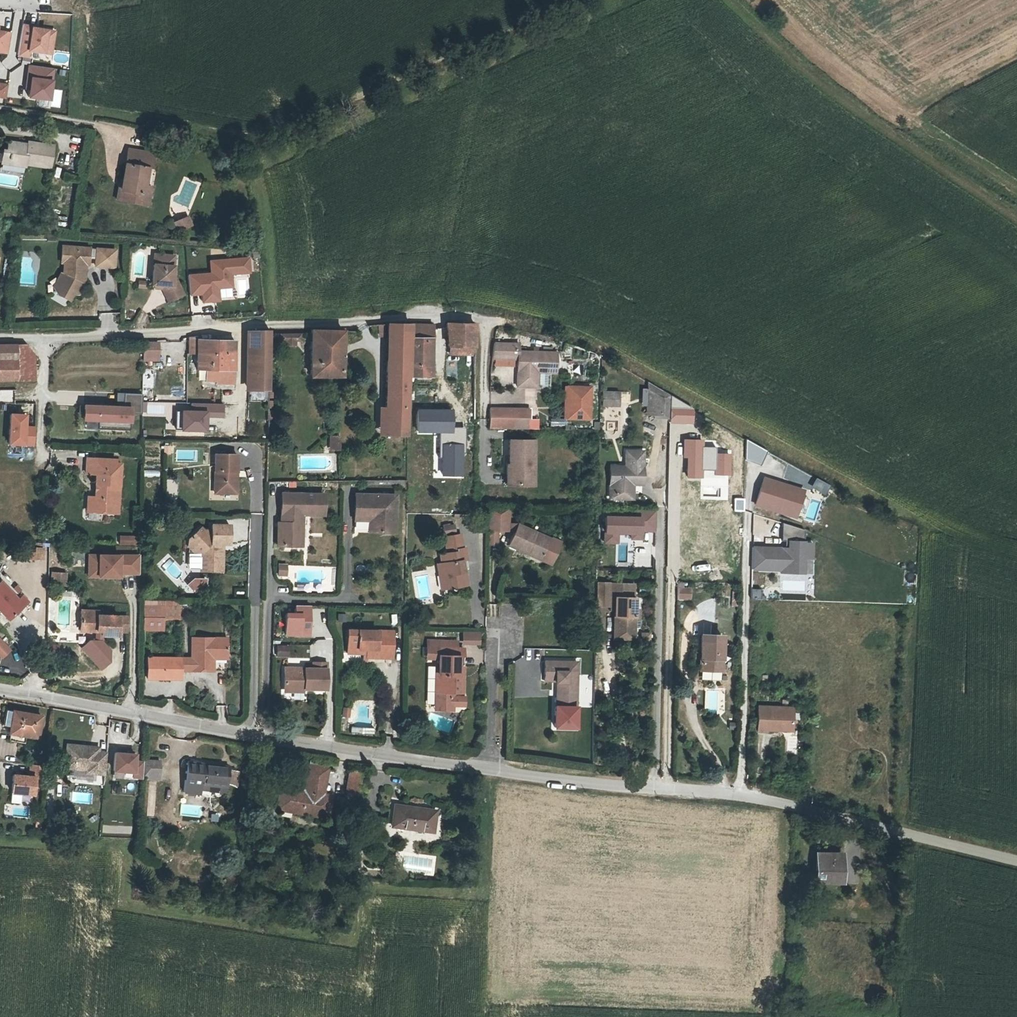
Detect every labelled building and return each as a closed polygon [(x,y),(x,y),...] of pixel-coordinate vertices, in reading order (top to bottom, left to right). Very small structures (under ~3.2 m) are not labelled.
[(21,19),(15,48),(26,50),(27,44),(41,46),(45,24),(31,22),(31,20),(21,19)] [(45,24),(41,46),(49,48),(52,26),(45,24)] [(6,46),(9,27),(0,26),(0,45),(6,46)] [(57,52),(54,59),(64,63),(67,56),(57,52)] [(51,62),(27,59),(24,77),(27,78),(26,91),(46,94),(51,62)] [(9,158),(25,160),(50,163),(53,141),(31,138),(31,140),(8,137),(7,147),(11,147),(10,150),(8,149),(7,155),(9,155),(9,158)] [(120,184),(118,194),(148,199),(152,181),(146,180),(149,163),(152,164),(155,148),(129,143),(123,175),(126,175),(124,184),(120,184)] [(25,163),(25,160),(9,158),(9,155),(7,155),(8,149),(10,150),(11,147),(7,147),(2,146),(0,159),(25,163)] [(192,215),(179,220),(183,229),(196,224),(192,215)] [(62,280),(58,290),(69,296),(73,289),(78,288),(82,281),(78,275),(80,268),(83,268),(83,262),(83,255),(86,255),(87,245),(61,243),(59,259),(63,259),(62,268),(61,268),(57,277),(62,280)] [(117,267),(116,248),(94,249),(95,268),(117,267)] [(187,293),(176,272),(177,264),(172,264),(173,254),(161,253),(157,257),(155,282),(159,283),(165,283),(165,286),(172,300),(187,293)] [(210,273),(188,274),(189,297),(202,296),(202,302),(251,299),(248,258),(209,260),(210,273)] [(54,283),(58,290),(62,280),(57,277),(54,283)] [(379,320),(379,328),(381,328),(381,341),(405,343),(405,320),(379,320)] [(405,343),(404,365),(430,366),(430,320),(405,320),(405,343)] [(337,369),(338,323),(307,323),(307,368),(337,369)] [(254,341),(254,326),(250,326),(248,370),(268,370),(269,342),(254,341)] [(269,326),(254,326),(254,341),(269,342),(269,326)] [(474,327),(448,326),(448,343),(473,344),(474,327)] [(197,348),(233,349),(233,333),(197,333),(197,348)] [(301,346),(301,333),(279,333),(279,346),(301,346)] [(144,352),(159,353),(159,338),(144,338),(144,352)] [(26,340),(0,341),(0,376),(35,375),(35,349),(26,340)] [(404,365),(405,343),(381,341),(381,406),(404,406),(404,365)] [(514,357),(514,366),(518,366),(518,374),(514,374),(514,384),(535,385),(535,370),(554,370),(554,350),(516,349),(516,341),(492,341),(490,357),(492,357),(511,357),(514,357)] [(233,349),(197,348),(196,363),(205,363),(219,363),(219,368),(233,368),(233,349)] [(219,363),(205,363),(205,374),(216,374),(216,376),(233,377),(233,368),(219,368),(219,363)] [(268,392),(268,370),(248,370),(248,386),(250,386),(250,391),(268,392)] [(566,383),(566,415),(588,415),(588,383),(566,383)] [(142,410),(143,389),(125,389),(124,403),(117,403),(84,402),(84,416),(87,417),(99,417),(99,426),(131,427),(132,409),(142,410)] [(650,390),(649,415),(656,415),(664,415),(665,400),(661,397),(650,390)] [(667,390),(661,397),(665,400),(664,415),(656,415),(656,419),(671,420),(672,393),(667,390)] [(679,399),(679,406),(741,444),(742,436),(679,399)] [(180,432),(207,432),(207,418),(224,418),(224,404),(192,403),(191,411),(181,411),(180,432)] [(10,436),(35,438),(36,420),(26,419),(27,407),(12,406),(10,436)] [(404,406),(381,406),(381,432),(404,432),(404,406)] [(487,406),(487,426),(526,427),(527,407),(487,406)] [(87,417),(87,425),(99,426),(99,417),(87,417)] [(337,433),(326,433),(326,448),(337,448),(337,433)] [(507,439),(507,465),(510,465),(510,484),(532,484),(531,439),(507,439)] [(173,449),(173,466),(191,466),(191,449),(173,449)] [(631,483),(637,483),(647,483),(647,450),(631,449),(631,466),(615,466),(615,493),(631,493),(631,483)] [(215,451),(214,479),(220,480),(220,490),(236,491),(237,473),(234,473),(234,469),(237,469),(238,452),(215,451)] [(114,499),(115,460),(109,460),(110,456),(85,456),(84,473),(93,473),(92,485),(95,485),(95,492),(92,492),(92,497),(89,497),(89,506),(94,512),(105,512),(114,504),(114,499)] [(166,495),(176,496),(177,480),(167,479),(166,495)] [(802,491),(763,479),(755,505),(794,518),(802,491)] [(631,493),(615,493),(615,498),(637,498),(637,483),(631,483),(631,493)] [(275,536),(295,537),(295,524),(300,524),(301,511),(311,512),(312,491),(280,489),(278,517),(276,517),(275,536)] [(312,491),(311,512),(320,512),(321,492),(312,491)] [(352,519),(367,520),(372,520),(371,532),(392,533),(394,496),(354,493),(352,519)] [(85,511),(94,512),(89,506),(89,497),(86,497),(85,511)] [(105,512),(118,513),(119,499),(114,499),(114,504),(105,512)] [(488,516),(488,529),(497,529),(507,529),(507,507),(488,507),(488,516)] [(641,530),(656,530),(656,509),(637,509),(637,516),(606,516),(606,531),(618,531),(632,532),(632,537),(641,537),(641,530)] [(209,527),(209,530),(204,530),(200,527),(198,524),(186,535),(199,549),(199,567),(220,568),(221,547),(217,547),(217,540),(221,540),(227,540),(228,522),(209,521),(209,527)] [(784,549),(759,548),(758,570),(780,571),(780,573),(803,574),(803,559),(811,559),(812,543),(803,543),(804,530),(781,523),(781,541),(784,541),(784,549)] [(456,533),(456,524),(443,524),(443,534),(456,533)] [(508,544),(526,551),(527,548),(543,554),(550,538),(517,524),(508,544)] [(496,544),(497,529),(488,529),(488,543),(496,544)] [(618,531),(606,531),(606,541),(618,542),(618,531)] [(445,543),(459,540),(459,534),(444,536),(445,543)] [(186,548),(199,549),(186,535),(186,548)] [(119,545),(138,545),(138,536),(119,536),(119,545)] [(527,548),(526,551),(550,562),(559,542),(550,538),(543,554),(527,548)] [(441,562),(440,563),(442,574),(446,573),(448,587),(462,585),(461,580),(466,579),(464,571),(463,571),(462,568),(461,560),(464,559),(465,559),(463,547),(461,548),(459,540),(445,543),(446,553),(440,554),(441,562)] [(118,569),(138,570),(139,551),(88,550),(88,562),(98,562),(98,572),(118,573),(118,569)] [(282,557),(274,556),(274,566),(281,567),(282,557)] [(803,559),(803,574),(811,574),(811,559),(803,559)] [(98,562),(88,562),(88,572),(98,572),(98,562)] [(442,574),(440,563),(437,563),(441,588),(448,587),(446,573),(442,574)] [(65,570),(51,568),(50,580),(64,581),(65,570)] [(0,577),(0,606),(8,615),(26,599),(19,591),(17,593),(1,576),(0,577)] [(203,585),(204,576),(199,576),(199,578),(193,578),(190,576),(185,581),(189,585),(203,585)] [(637,624),(637,609),(637,597),(632,597),(632,583),(615,582),(614,596),(618,597),(618,611),(618,624),(637,624)] [(611,583),(600,583),(600,596),(612,596),(611,583)] [(690,588),(676,588),(676,598),(690,599),(690,588)] [(163,615),(163,604),(156,603),(146,603),(146,614),(148,614),(158,614),(163,615)] [(163,604),(163,615),(176,615),(176,604),(163,604)] [(314,606),(295,606),(295,615),(284,615),(284,639),(314,640),(314,606)] [(111,633),(111,613),(96,612),(96,608),(78,607),(77,627),(98,628),(98,632),(111,633)] [(111,613),(111,633),(114,633),(115,629),(124,629),(125,614),(111,613)] [(158,614),(148,614),(147,626),(158,626),(158,614)] [(637,624),(618,624),(618,638),(636,638),(637,624)] [(366,648),(366,653),(365,656),(390,657),(391,631),(347,630),(347,648),(366,648)] [(641,642),(651,642),(651,633),(641,632),(641,642)] [(0,635),(0,651),(8,644),(0,635)] [(699,636),(698,669),(719,670),(720,637),(699,636)] [(190,668),(208,668),(208,657),(212,657),(225,658),(226,639),(191,638),(191,656),(190,668)] [(462,647),(455,647),(452,647),(452,639),(426,639),(426,647),(437,647),(443,647),(443,654),(437,654),(437,657),(437,664),(437,673),(440,673),(440,689),(451,689),(462,689),(462,678),(455,678),(455,673),(457,673),(457,663),(458,655),(462,655),(462,647)] [(276,645),(276,657),(289,657),(289,645),(276,645)] [(437,647),(426,647),(426,657),(437,657),(437,654),(443,654),(443,647),(437,647)] [(161,676),(162,655),(148,654),(147,675),(161,676)] [(162,655),(161,676),(179,676),(179,667),(179,656),(162,655)] [(190,668),(191,656),(179,656),(179,667),(190,668)] [(555,681),(557,681),(560,681),(559,705),(576,705),(576,661),(545,660),(545,679),(555,679),(555,681)] [(285,667),(285,687),(304,687),(328,688),(328,668),(285,667)] [(440,689),(433,689),(433,701),(438,706),(447,707),(452,702),(464,702),(464,694),(451,694),(451,689),(440,689)] [(9,723),(9,728),(22,730),(35,732),(38,711),(4,705),(1,722),(9,723)] [(791,709),(757,707),(756,732),(764,733),(765,731),(779,732),(779,729),(790,730),(791,709)] [(343,708),(342,717),(351,718),(352,709),(343,708)] [(22,730),(9,728),(7,735),(20,737),(22,730)] [(89,743),(89,738),(66,737),(64,760),(85,762),(96,762),(95,765),(104,766),(106,744),(97,743),(89,743)] [(143,762),(144,753),(135,753),(136,745),(115,744),(114,762),(134,763),(134,768),(142,769),(143,765),(143,762)] [(144,747),(143,762),(158,764),(159,748),(144,747)] [(184,777),(201,779),(201,770),(226,773),(228,755),(187,750),(184,777)] [(14,766),(13,785),(35,786),(36,769),(46,769),(47,758),(31,757),(30,767),(14,766)] [(349,782),(360,784),(363,761),(350,759),(347,782),(349,782)] [(323,790),(327,765),(310,763),(306,788),(284,784),(280,803),(328,810),(331,791),(323,790)] [(201,770),(201,779),(225,782),(226,773),(201,770)] [(360,784),(349,782),(348,789),(359,791),(360,784)] [(394,796),(390,816),(431,823),(434,802),(394,796)] [(814,858),(814,885),(836,885),(835,869),(840,869),(839,858),(814,858)]
